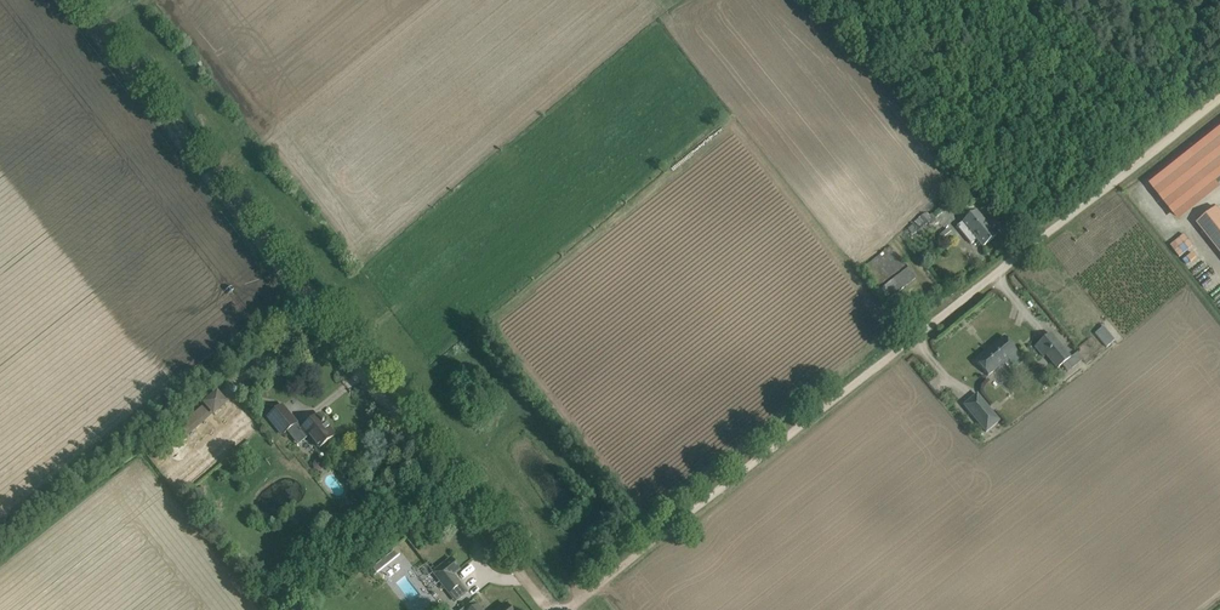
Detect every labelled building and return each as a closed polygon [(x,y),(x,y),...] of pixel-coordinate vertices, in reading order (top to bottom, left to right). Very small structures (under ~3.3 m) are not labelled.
[(1216,180),(1219,177),(1219,127),(1147,179),(1177,221),(1219,190),(1219,187),(1216,180)] [(980,198),(969,185),(961,191),(973,204),(980,198)] [(967,219),(957,227),(963,235),(971,244),(977,240),(983,247),(996,237),(988,227),(975,212),(976,211),(970,204),(961,212),(967,219)] [(1217,208),(1197,224),(1219,254),(1219,212),(1217,208)] [(912,234),(926,222),(921,217),(907,229),(912,234)] [(890,246),(861,269),(887,301),(916,279),(890,246)] [(1106,347),(1114,340),(1103,326),(1095,333),(1106,347)] [(1050,334),(1035,347),(1043,358),(1045,356),(1057,370),(1061,366),(1067,372),(1083,359),(1077,352),(1070,358),(1050,334)] [(976,361),(988,376),(998,368),(999,369),(1009,360),(1008,359),(1017,351),(1005,336),(976,361)] [(227,402),(218,392),(179,426),(187,435),(227,402)] [(963,405),(986,433),(1000,421),(977,393),(963,405)] [(301,429),(282,406),(268,417),(283,435),(289,430),(299,443),(310,434),(320,447),(335,436),(319,415),(301,429)] [(318,460),(311,464),(316,472),(323,467),(318,460)] [(195,502),(206,502),(206,489),(195,489),(195,502)] [(432,574),(449,594),(460,585),(453,575),(460,570),(451,558),(432,574)] [(462,609),(481,609),(474,601),(462,609)]
